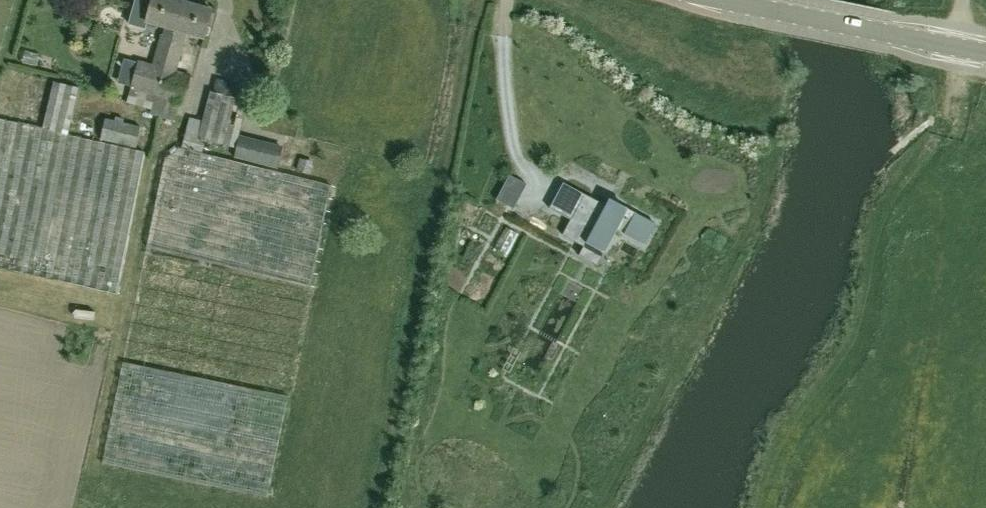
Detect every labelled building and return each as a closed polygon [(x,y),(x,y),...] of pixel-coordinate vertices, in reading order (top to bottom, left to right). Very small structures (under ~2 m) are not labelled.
[(181,2),(175,0),(154,0),(147,24),(165,29),(163,36),(161,35),(153,64),(138,60),(126,102),(151,109),(150,114),(166,118),(171,102),(158,98),(181,2)] [(213,11),(181,2),(158,98),(171,102),(166,118),(173,120),(178,102),(181,103),(189,76),(177,72),(187,35),(205,40),(213,11)] [(985,30),(985,5),(973,11),(983,31),(985,30)] [(283,146),(239,135),(248,101),(233,97),(236,85),(216,80),(213,92),(211,92),(203,121),(189,117),(182,147),(201,152),(204,140),(236,148),(234,158),(277,168),(283,146)] [(118,294),(145,153),(68,136),(79,88),(54,82),(43,130),(0,119),(0,264),(118,294)] [(26,101),(25,117),(37,118),(38,102),(26,101)] [(101,140),(136,148),(141,126),(123,123),(124,119),(116,117),(115,121),(105,119),(101,140)] [(333,187),(180,149),(166,159),(148,252),(312,288),(333,187)] [(296,170),(309,174),(312,163),(299,159),(296,170)] [(507,205),(514,191),(521,195),(527,184),(509,175),(496,200),(507,205)] [(656,223),(619,203),(615,210),(584,194),(562,235),(584,246),(579,255),(580,256),(587,243),(605,253),(617,230),(645,245),(656,223)] [(289,397),(206,380),(124,363),(103,464),(268,498),(289,397)]
